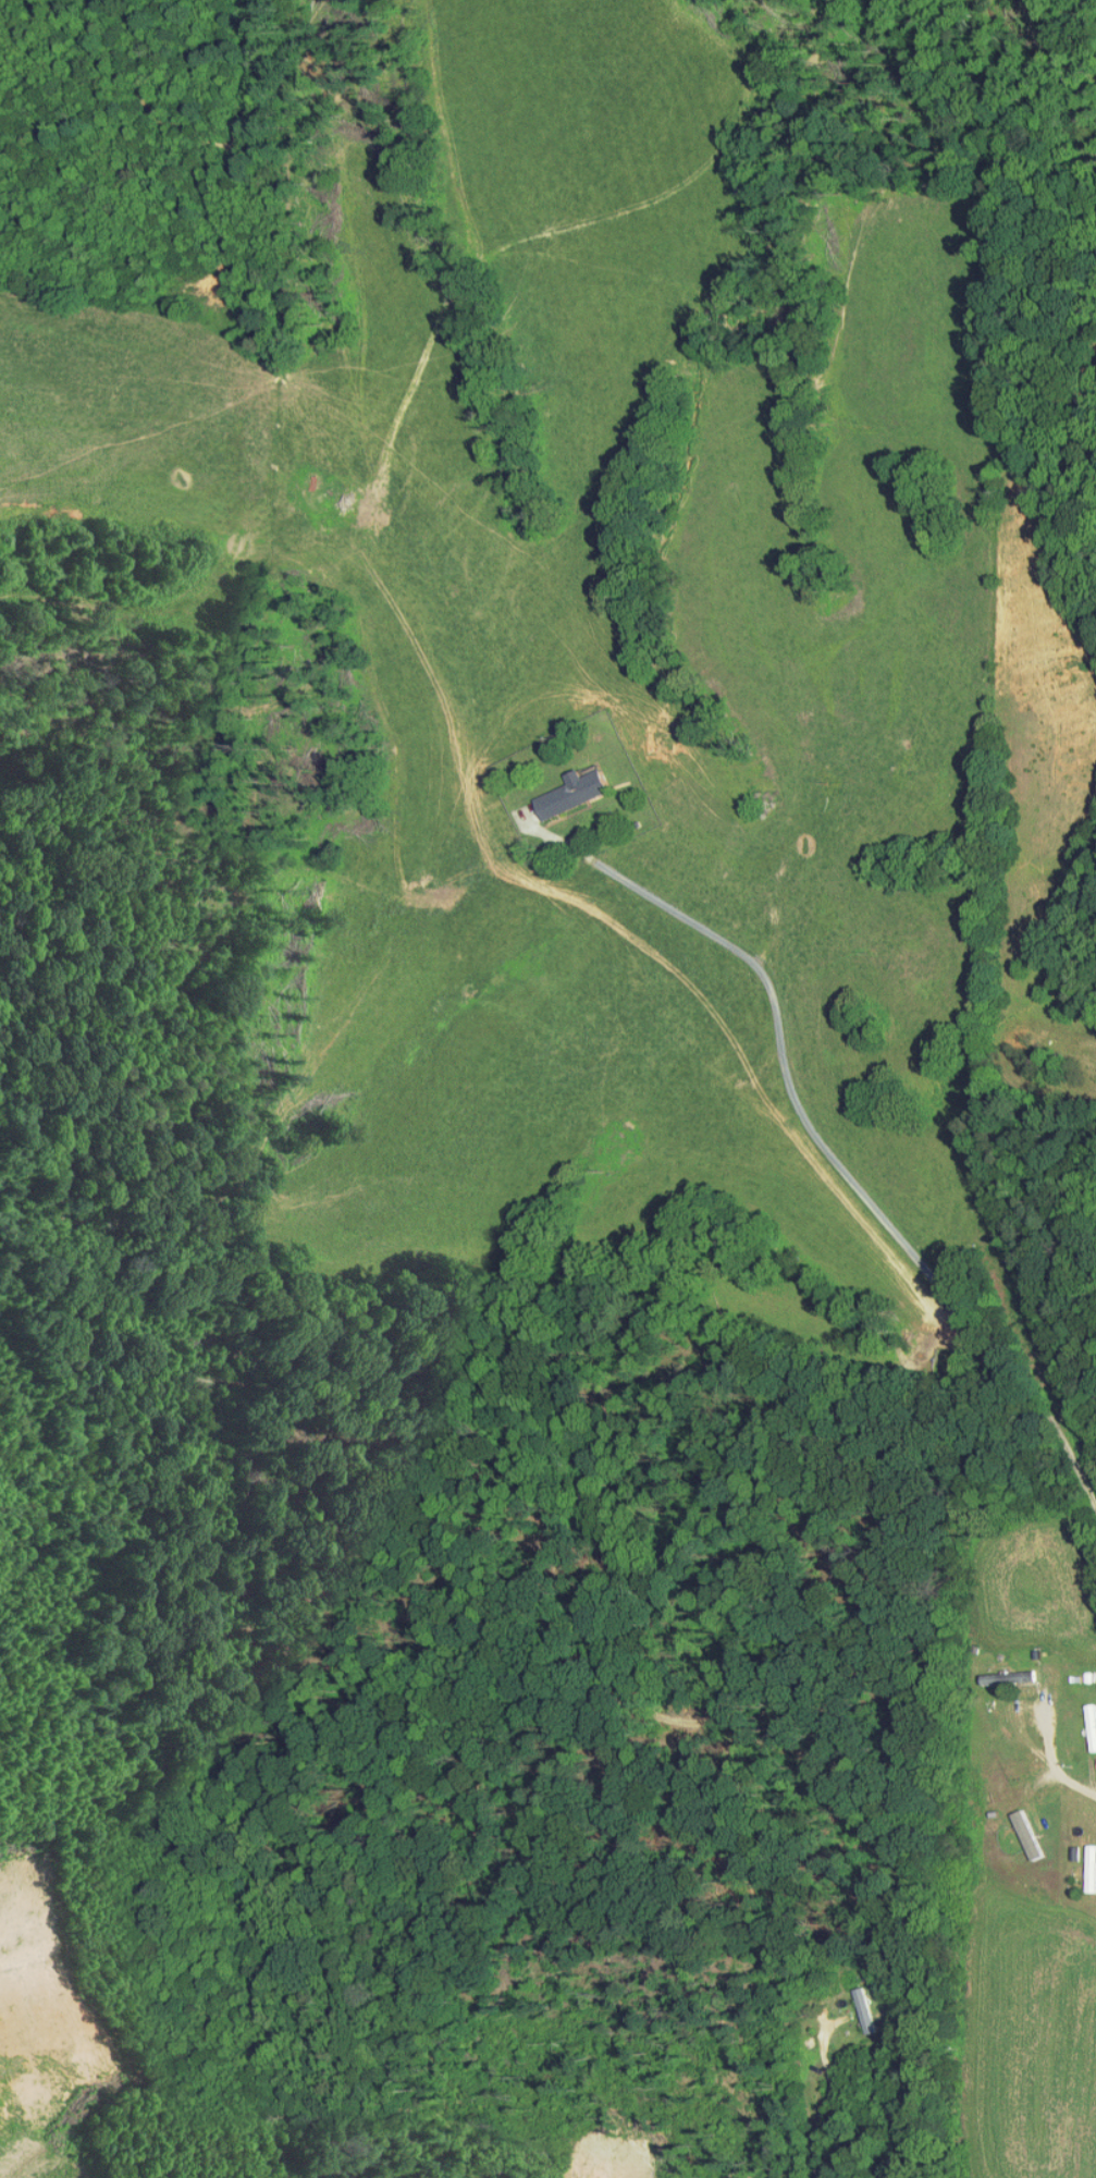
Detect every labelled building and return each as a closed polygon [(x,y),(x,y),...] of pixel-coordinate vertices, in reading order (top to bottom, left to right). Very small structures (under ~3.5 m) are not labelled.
[(524,791),(532,812),(592,789),(590,781),(598,778),(591,762),(571,770),(568,762),(554,768),(558,777),(524,791)] [(1077,1698),(1080,1737),(1075,1738),(1076,1745),(1091,1744),(1087,1697),(1077,1698)] [(1033,1849),(1014,1803),(1002,1808),(1022,1854),(1033,1849)] [(1077,1860),(1086,1860),(1087,1845),(1078,1845),(1077,1860)] [(845,1982),(853,2027),(863,2025),(855,1981),(845,1982)]
